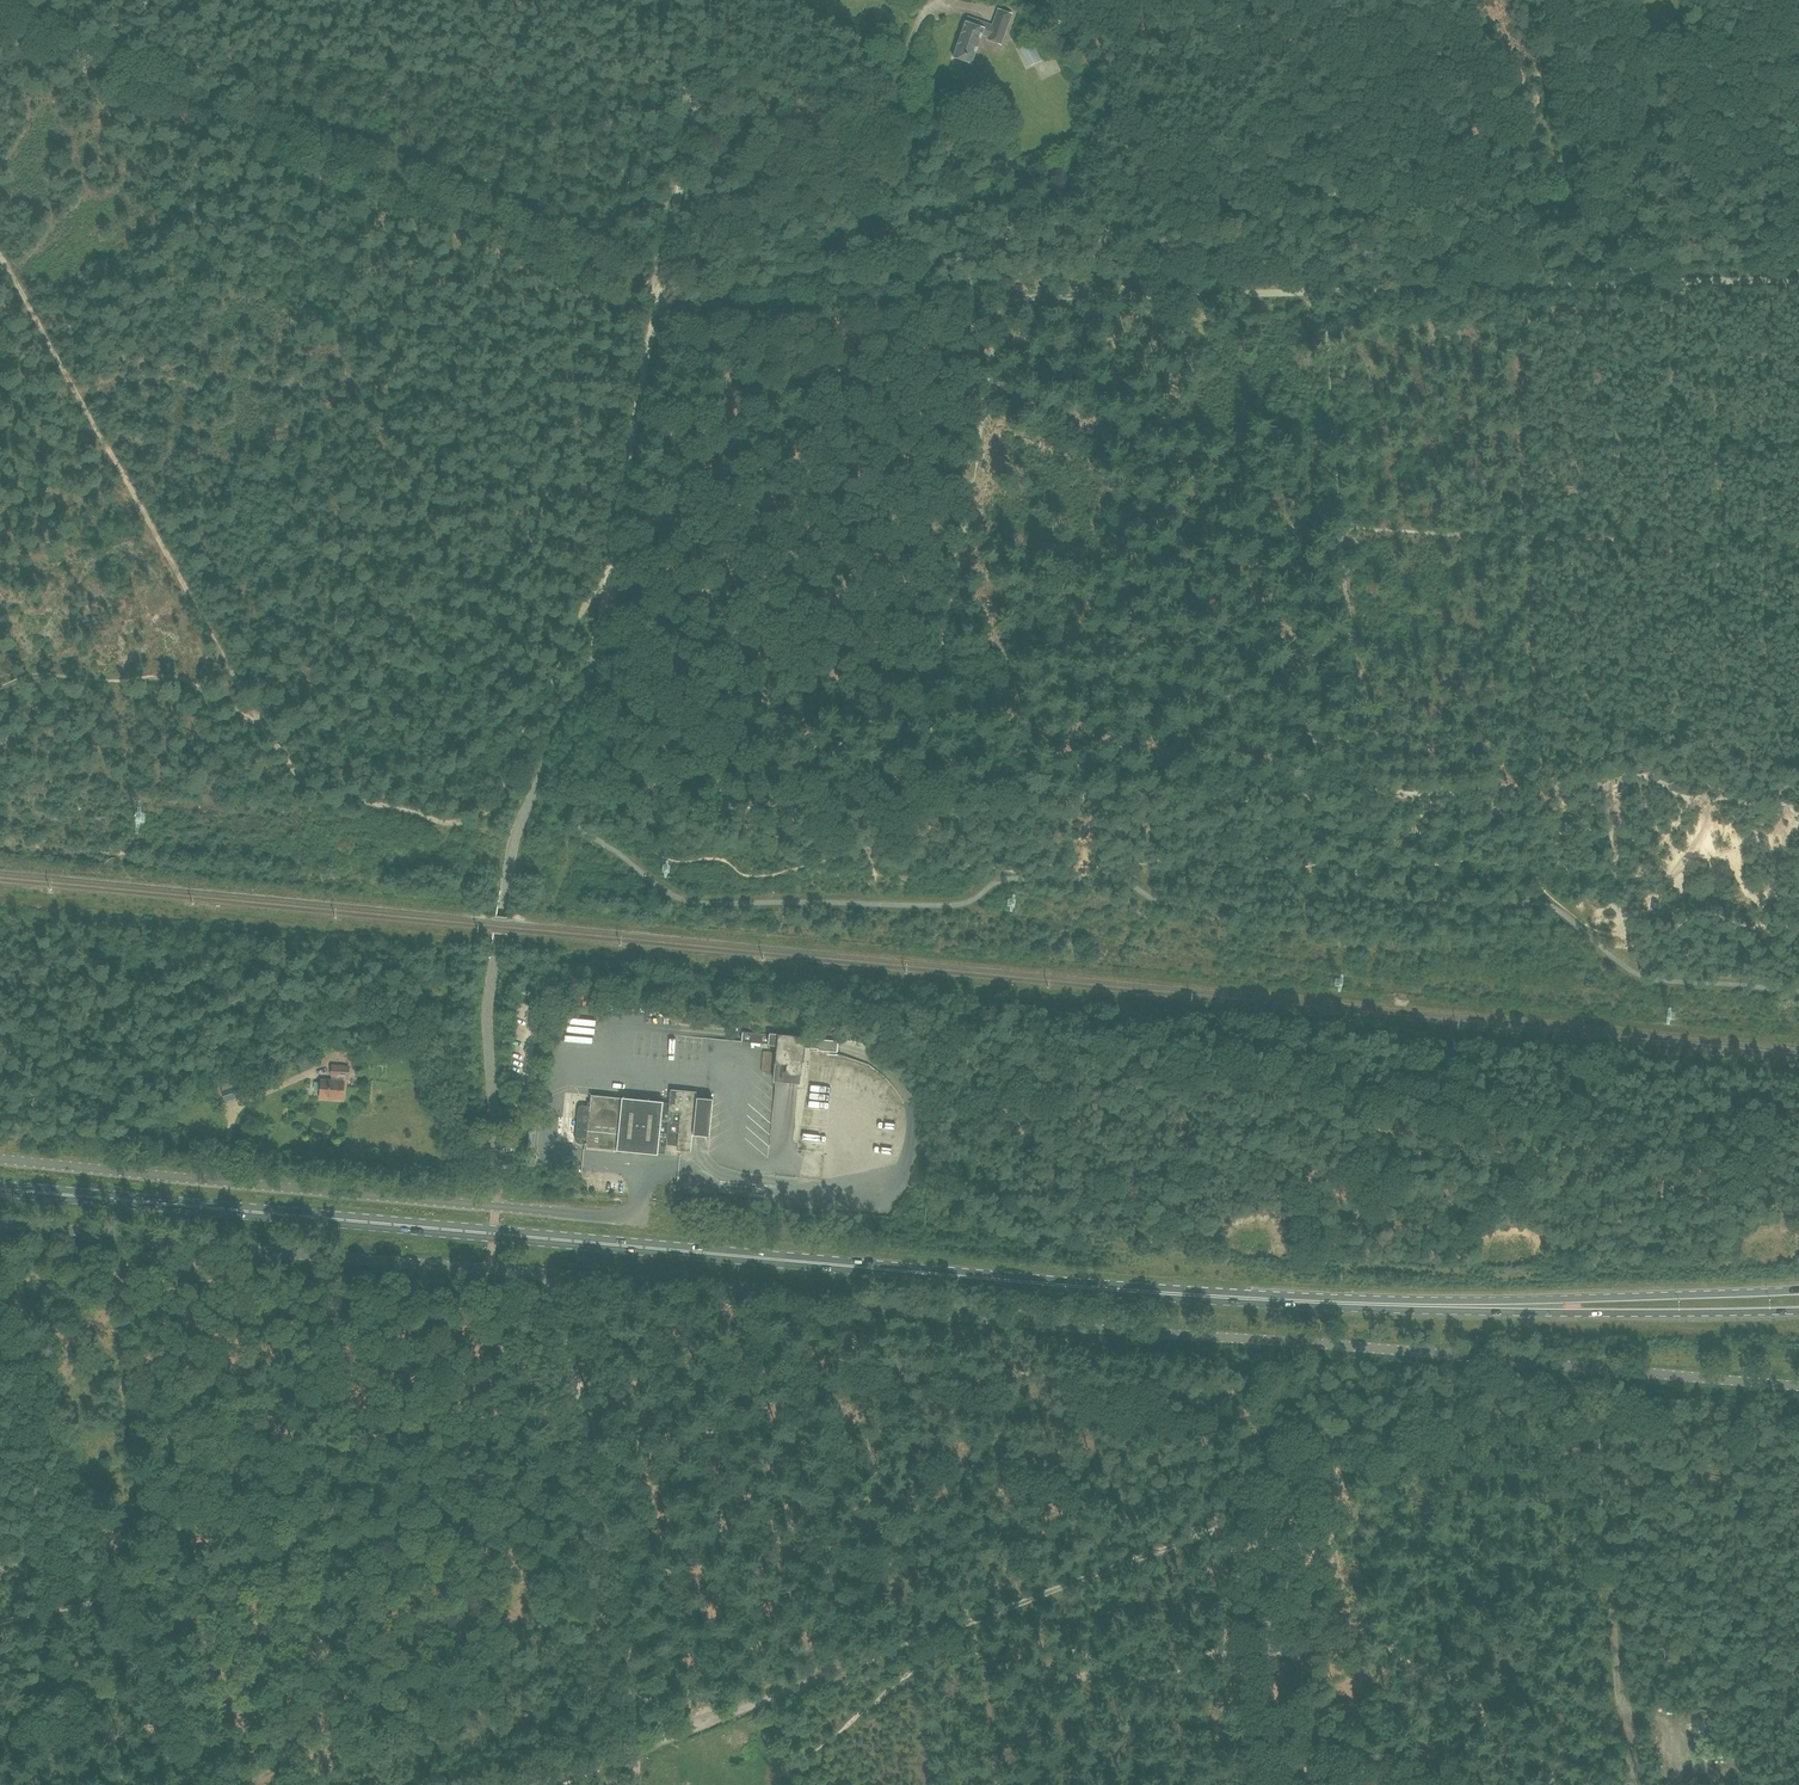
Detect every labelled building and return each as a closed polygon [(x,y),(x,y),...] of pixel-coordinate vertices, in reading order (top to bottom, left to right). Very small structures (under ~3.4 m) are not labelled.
[(987,37),(992,25),(985,23),(969,17),(967,23),(965,22),(963,29),(962,28),(953,56),(971,63),(981,35),(987,37)] [(1002,54),(1014,57),(1022,26),(1009,23),(1002,54)] [(1022,48),(1025,55),(1036,50),(1033,43),(1022,48)] [(1040,81),(1051,75),(1040,54),(1029,60),(1040,81)] [(122,856),(118,862),(129,868),(132,862),(122,856)] [(586,1006),(588,991),(576,989),(573,1004),(586,1006)] [(586,1022),(612,1027),(613,1020),(587,1016),(586,1022)] [(586,1029),(586,1038),(612,1039),(612,1030),(586,1029)] [(804,1038),(743,1032),(742,1037),(742,1042),(777,1046),(774,1081),(799,1083),(802,1048),(816,1049),(816,1050),(837,1052),(837,1046),(838,1041),(804,1038)] [(746,1046),(745,1083),(762,1083),(762,1046),(746,1046)] [(694,1055),(693,1063),(704,1064),(705,1056),(694,1055)] [(349,1077),(349,1067),(331,1066),(330,1076),(331,1076),(331,1080),(321,1079),(320,1099),(343,1101),(344,1080),(343,1080),(344,1076),(349,1077)] [(715,1153),(721,1095),(704,1093),(705,1085),(672,1082),(669,1102),(591,1095),(589,1106),(581,1106),(579,1108),(575,1139),(578,1142),(586,1143),(585,1147),(665,1155),(666,1145),(677,1146),(677,1149),(715,1153)] [(224,1102),(249,1094),(245,1083),(220,1091),(224,1102)]
